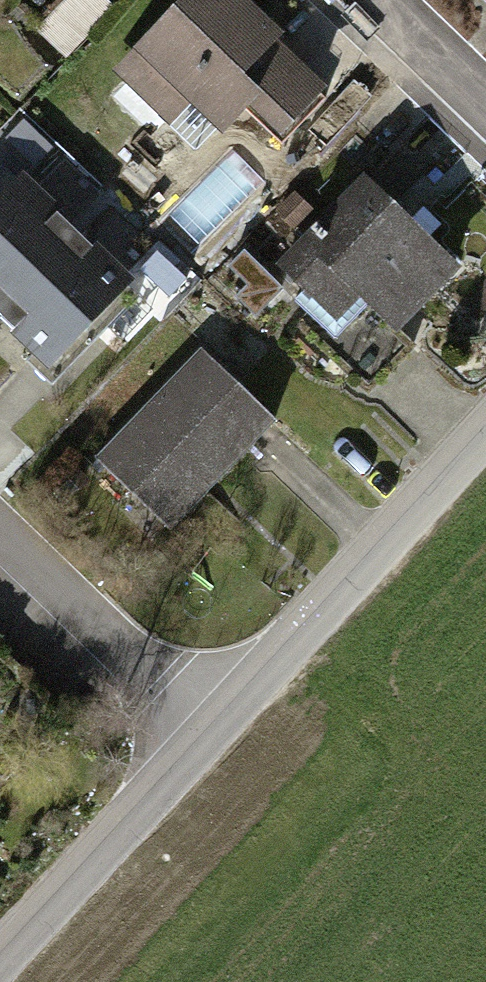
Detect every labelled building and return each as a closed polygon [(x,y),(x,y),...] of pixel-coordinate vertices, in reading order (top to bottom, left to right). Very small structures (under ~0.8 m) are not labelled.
[(117,6),(112,0),(79,0),(49,30),(70,51),(117,6)] [(156,64),(270,182),(348,107),(245,0),(223,0),(156,64)] [(364,176),(285,259),(338,309),(362,284),(396,316),(451,258),(364,176)] [(20,178),(0,198),(0,303),(49,350),(121,276),(20,178)] [(202,356),(113,446),(174,507),(263,416),(202,356)]
